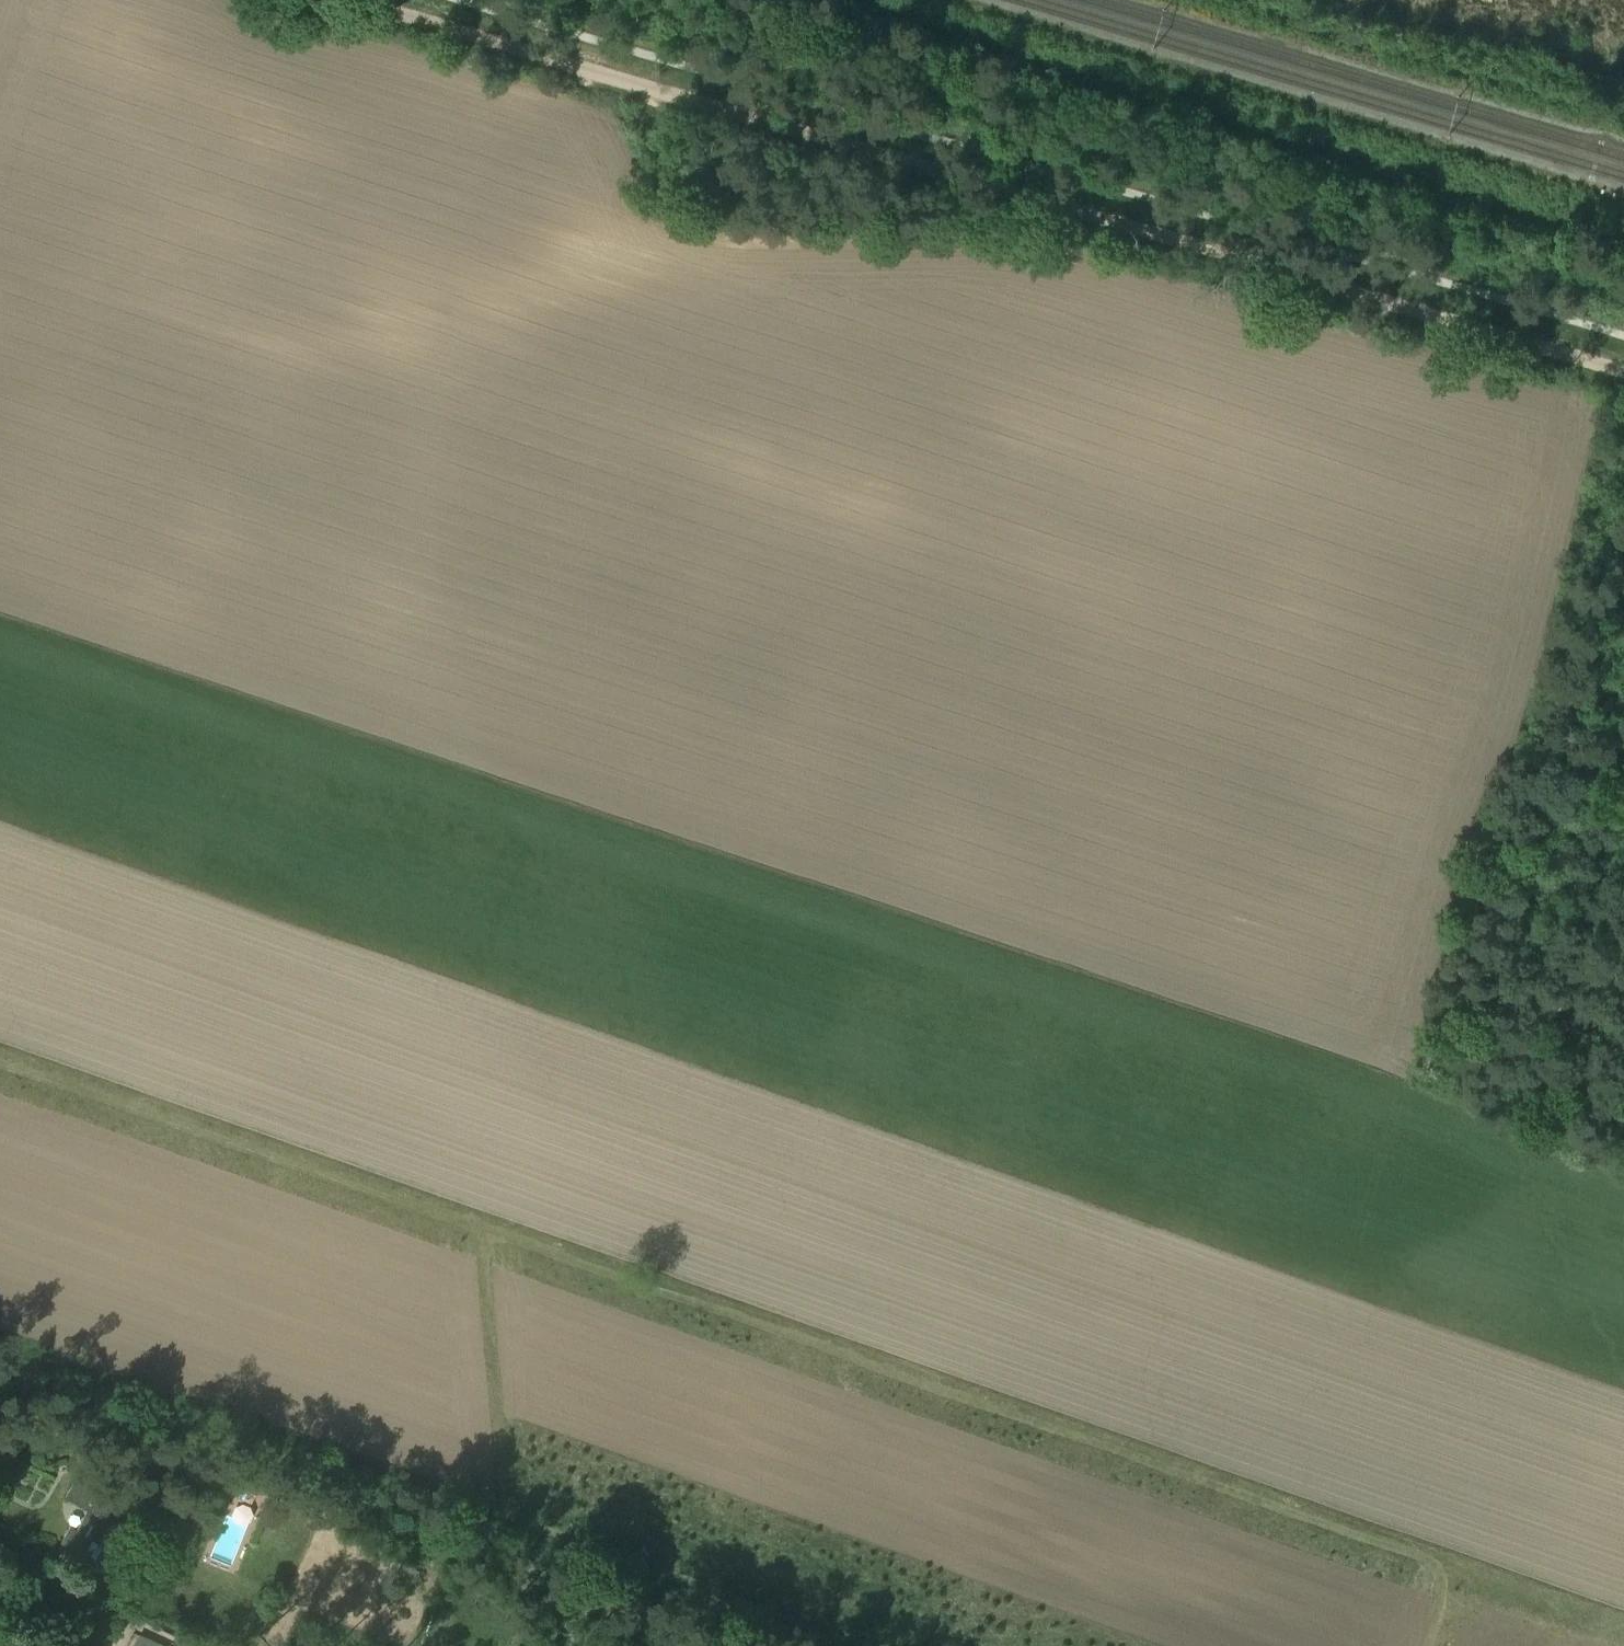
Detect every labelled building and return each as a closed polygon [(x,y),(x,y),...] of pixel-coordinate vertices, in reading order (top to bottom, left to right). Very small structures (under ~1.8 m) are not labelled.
[(69,1523),(60,1542),(108,1568),(130,1527),(105,1513),(106,1512),(112,1497),(74,1479),(65,1496),(87,1506),(77,1527),(69,1523)] [(224,1513),(206,1557),(232,1567),(249,1523),(224,1513)] [(395,1560),(387,1583),(410,1593),(419,1570),(395,1560)] [(128,1591),(124,1601),(135,1607),(141,1597),(128,1591)] [(139,1634),(133,1645),(166,1645),(139,1634)]
